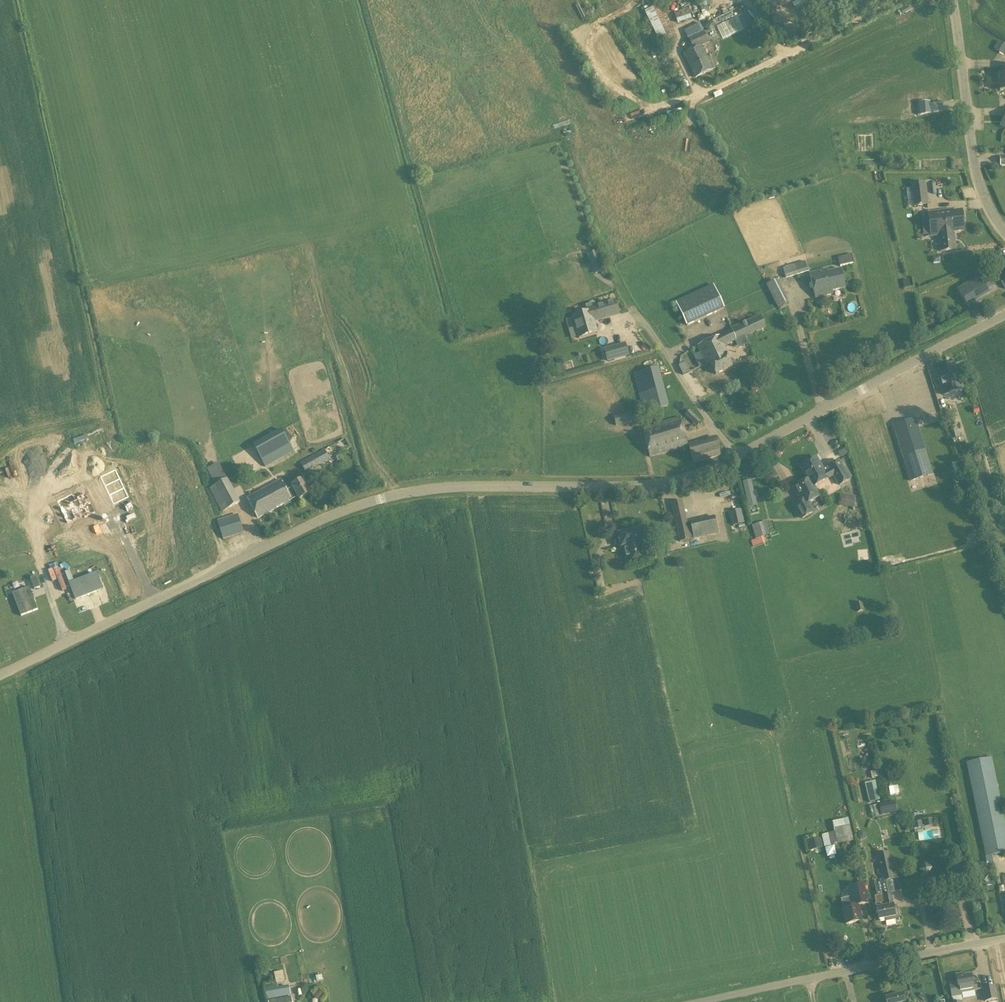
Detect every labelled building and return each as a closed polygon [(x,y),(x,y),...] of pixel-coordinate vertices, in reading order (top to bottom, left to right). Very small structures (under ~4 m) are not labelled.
[(676,37),(660,4),(644,11),(660,44),(676,37)] [(722,38),(752,26),(744,6),(714,18),(722,38)] [(677,23),(691,18),(688,9),(674,13),(677,23)] [(706,23),(704,27),(706,31),(710,32),(714,30),(715,26),(714,23),(710,21),(706,23)] [(695,78),(710,70),(705,60),(707,59),(701,46),(708,43),(702,32),(688,39),(693,49),(683,54),(695,78)] [(998,41),(993,49),(998,52),(1003,44),(998,41)] [(911,184),(913,207),(928,205),(926,182),(911,184)] [(955,250),(953,232),(964,231),(961,211),(947,213),(947,211),(928,214),(930,236),(938,236),(940,252),(955,250)] [(840,266),(853,263),(852,255),(838,258),(840,266)] [(808,271),(805,261),(783,269),(786,278),(808,271)] [(844,288),(840,270),(827,272),(827,270),(809,274),(815,298),(830,294),(829,292),(844,288)] [(967,306),(990,293),(988,290),(995,286),(987,273),(980,278),(979,276),(957,289),(967,306)] [(765,285),(777,308),(788,302),(777,280),(765,285)] [(675,302),(687,326),(724,309),(713,285),(675,302)] [(596,311),(591,313),(591,312),(573,317),(579,338),(597,333),(593,319),(597,318),(597,319),(620,313),(617,302),(595,308),(596,311)] [(724,346),(766,327),(760,315),(731,329),(731,330),(697,346),(706,364),(710,362),(716,375),(732,367),(726,355),(728,354),(724,346)] [(745,336),(735,341),(738,349),(749,344),(745,336)] [(628,356),(625,345),(604,350),(607,361),(628,356)] [(686,363),(679,367),(683,375),(690,372),(686,363)] [(954,363),(935,369),(943,395),(962,390),(954,363)] [(643,413),(669,407),(659,368),(633,374),(643,413)] [(701,422),(690,410),(684,415),(695,427),(701,422)] [(616,426),(632,424),(630,413),(614,415),(616,426)] [(904,458),(913,455),(917,467),(929,464),(915,419),(893,426),(904,458)] [(680,420),(643,429),(652,457),(687,447),(680,420)] [(281,429),(253,445),(265,467),(294,452),(281,429)] [(47,465),(39,437),(23,441),(20,433),(0,438),(0,478),(47,465)] [(716,437),(687,445),(692,463),(721,455),(716,437)] [(306,473),(330,459),(324,449),(300,463),(306,473)] [(800,467),(808,480),(794,488),(801,501),(794,505),(802,519),(813,512),(808,503),(819,497),(813,487),(828,479),(828,478),(834,475),(839,485),(849,480),(839,461),(829,467),(831,470),(825,473),(816,458),(800,467)] [(957,462),(951,464),(955,476),(961,475),(957,462)] [(218,463),(207,469),(215,485),(221,482),(227,479),(218,463)] [(115,470),(100,477),(113,505),(128,497),(115,470)] [(210,488),(222,512),(240,503),(227,479),(221,482),(210,488)] [(749,479),(742,482),(747,500),(755,498),(749,479)] [(291,500),(297,496),(299,500),(311,493),(303,480),(292,486),(293,488),(287,492),(281,480),(247,498),(257,518),(276,508),(291,500)] [(842,494),(840,505),(854,508),(856,497),(842,494)] [(78,502),(60,510),(67,525),(84,518),(85,520),(96,514),(87,495),(77,500),(78,502)] [(689,531),(682,501),(671,503),(678,534),(689,531)] [(733,526),(745,524),(743,509),(730,511),(733,526)] [(223,539),(243,533),(237,515),(217,521),(223,539)] [(143,516),(45,540),(54,577),(152,553),(143,516)] [(718,534),(714,517),(689,523),(693,539),(718,534)] [(762,523),(751,526),(757,545),(765,543),(763,537),(766,536),(762,523)] [(618,534),(620,547),(623,546),(626,563),(646,558),(643,542),(645,541),(642,529),(618,534)] [(9,564),(4,553),(3,553),(0,546),(0,568),(9,564)] [(28,588),(12,595),(21,617),(37,611),(28,588)] [(986,856),(1004,853),(1004,824),(992,758),(966,764),(986,856)] [(869,802),(880,800),(876,781),(865,783),(869,802)] [(892,796),(901,794),(899,786),(890,788),(892,796)] [(895,801),(878,805),(880,815),(897,811),(895,801)] [(921,821),(912,822),(914,829),(922,827),(921,821)] [(821,835),(824,847),(853,841),(849,824),(833,828),(834,832),(821,835)] [(821,838),(808,839),(809,849),(823,848),(821,838)] [(826,856),(836,855),(834,846),(825,847),(826,856)] [(874,884),(876,896),(874,897),(879,920),(896,917),(891,893),(901,891),(898,878),(894,879),(888,852),(877,854),(883,882),(874,884)] [(857,906),(868,903),(863,885),(854,887),(856,897),(842,900),(844,909),(843,909),(846,924),(861,921),(857,906)] [(283,970),(275,972),(277,981),(285,980),(283,970)] [(960,997),(961,997),(960,994),(974,991),(976,991),(975,982),(972,982),(970,975),(960,977),(958,975),(955,976),(957,983),(949,985),(952,998),(953,1001),(961,1001),(960,997)] [(264,987),(267,1000),(291,995),(289,986),(278,988),(277,984),(264,987)] [(985,1001),(996,999),(994,986),(982,989),(985,1001)] [(318,991),(313,997),(318,1001),(323,995),(318,991)]
